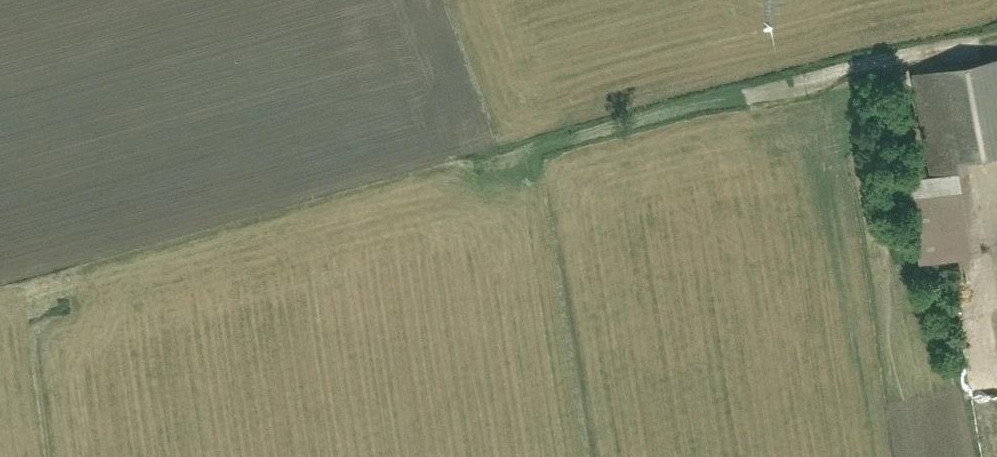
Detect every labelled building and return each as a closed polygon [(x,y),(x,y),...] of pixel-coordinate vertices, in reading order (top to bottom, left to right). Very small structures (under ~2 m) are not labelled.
[(928,172),(996,159),(996,55),(910,71),(928,172)] [(914,202),(924,262),(978,253),(968,193),(914,202)]
